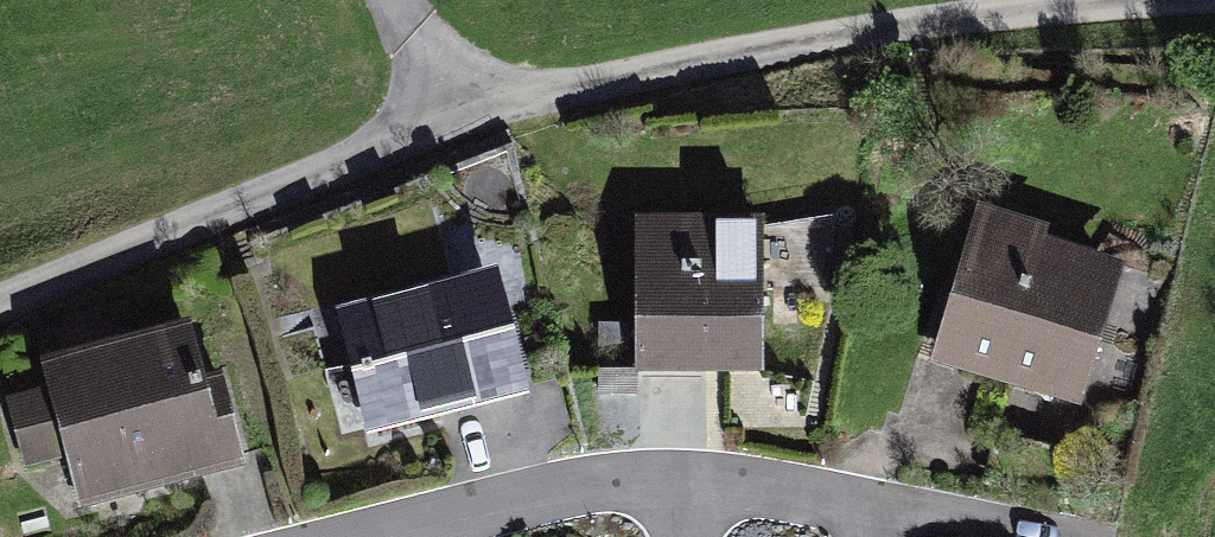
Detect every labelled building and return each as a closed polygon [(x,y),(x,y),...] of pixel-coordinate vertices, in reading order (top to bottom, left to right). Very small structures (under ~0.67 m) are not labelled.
[(1143,281),(982,224),(931,369),(1091,426),(1143,281)] [(776,401),(775,245),(638,247),(640,402),(776,401)] [(525,395),(492,277),(334,321),(367,440),(525,395)] [(208,351),(200,331),(36,373),(45,405),(4,416),(19,471),(57,461),(73,522),(241,478),(208,351)]
